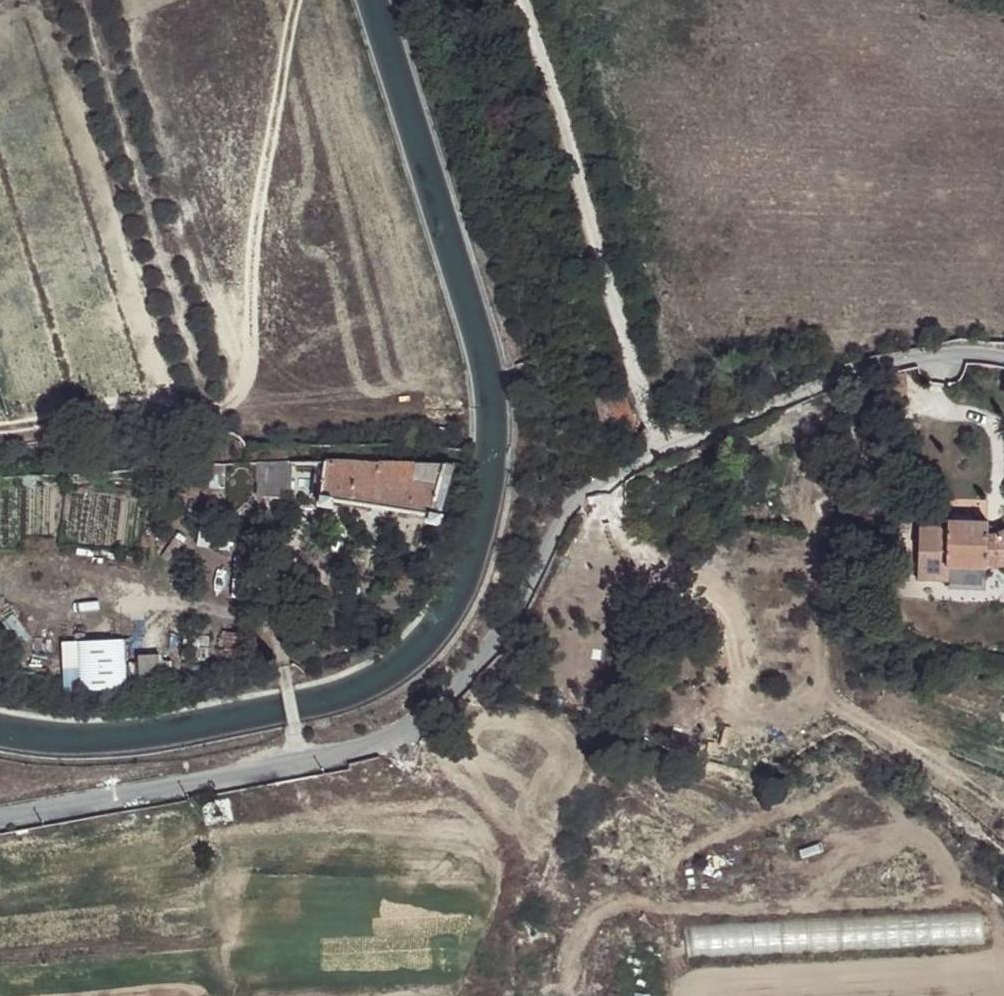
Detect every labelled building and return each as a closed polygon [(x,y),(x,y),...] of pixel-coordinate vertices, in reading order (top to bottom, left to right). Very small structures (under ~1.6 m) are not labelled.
[(322,461),(305,462),(301,489),(326,493),(337,497),(347,461),(332,462),(327,478),(322,476),(322,461)] [(332,462),(322,461),(322,476),(327,478),(332,462)] [(438,515),(450,463),(347,461),(337,497),(375,505),(391,506),(438,515)] [(289,463),(264,464),(261,495),(287,495),(289,463)] [(337,497),(326,493),(326,505),(335,506),(337,497)] [(389,519),(391,506),(375,505),(372,514),(376,520),(384,522),(389,519)] [(226,548),(228,529),(197,526),(195,544),(226,548)] [(1003,568),(1003,540),(997,543),(986,542),(988,532),(948,530),(948,532),(919,532),(919,569),(987,570),(1003,568)] [(59,637),(59,689),(123,689),(123,637),(59,637)]
